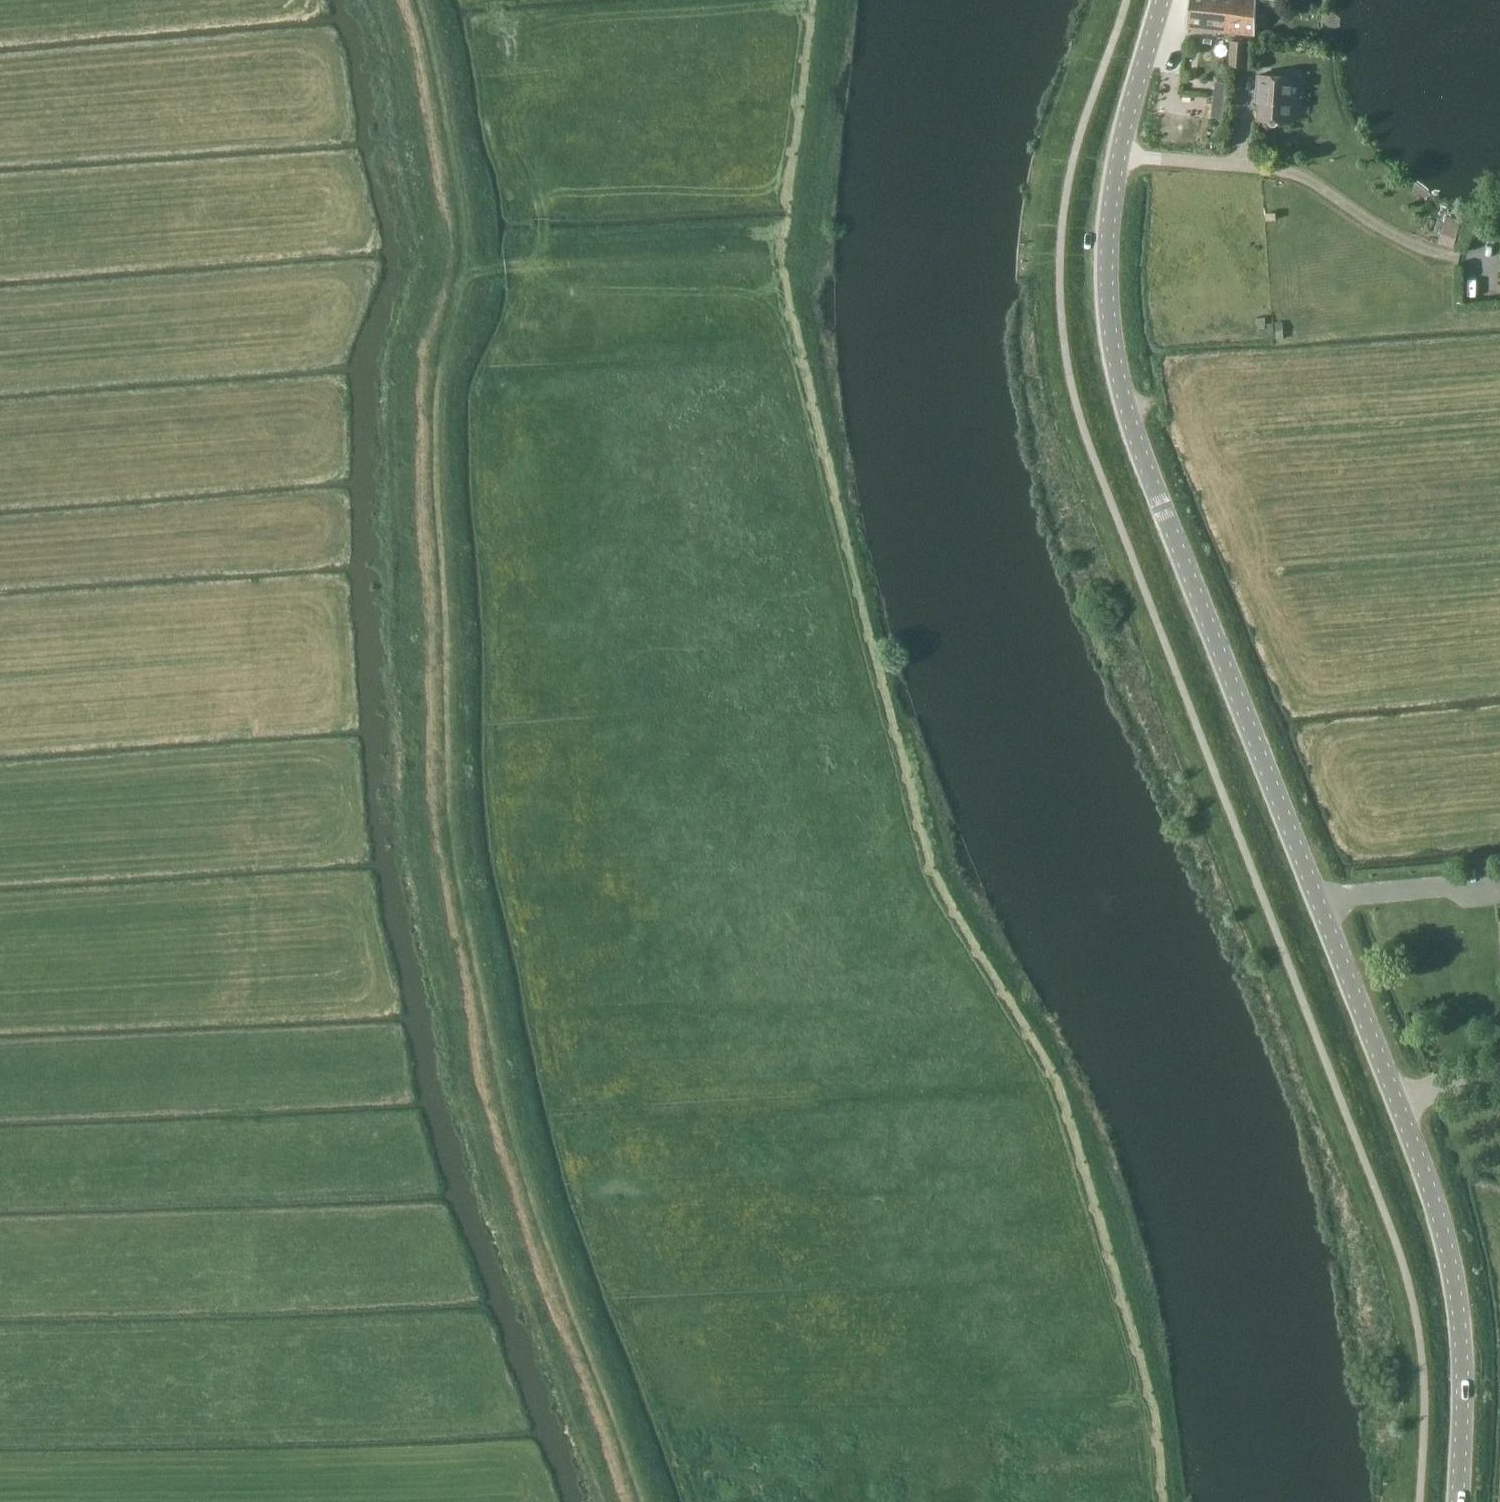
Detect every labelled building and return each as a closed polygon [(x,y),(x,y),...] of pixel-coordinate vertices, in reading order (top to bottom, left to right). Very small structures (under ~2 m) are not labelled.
[(1187,29),(1255,35),(1257,0),(1190,0),(1187,29)] [(1229,66),(1244,68),(1246,42),(1231,41),(1229,66)] [(1258,75),(1256,94),(1259,94),(1257,121),(1292,123),(1293,95),(1291,95),(1292,77),(1258,75)] [(1227,83),(1216,81),(1211,117),(1222,119),(1227,83)] [(1278,213),(1266,213),(1266,221),(1277,221),(1278,213)] [(1461,220),(1446,216),(1438,243),(1452,247),(1461,220)]
